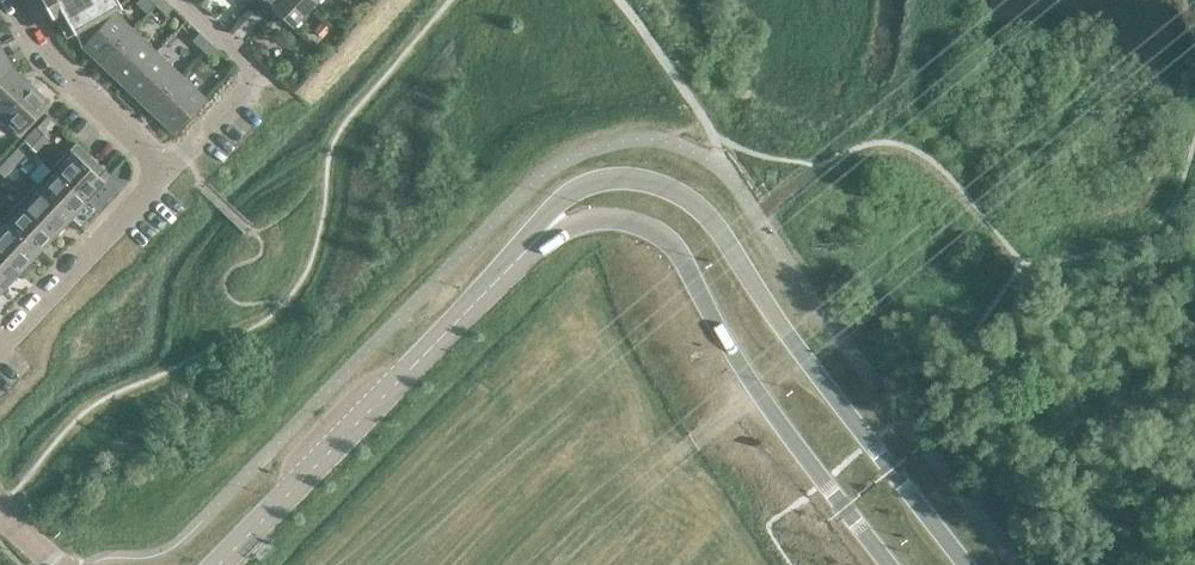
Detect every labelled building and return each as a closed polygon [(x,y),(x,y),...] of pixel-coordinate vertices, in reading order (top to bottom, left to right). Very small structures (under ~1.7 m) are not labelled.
[(79,46),(110,11),(117,7),(117,8),(119,7),(115,0),(39,0),(49,19),(50,18),(50,17),(59,12),(79,46)] [(153,6),(164,17),(171,9),(162,0),(159,0),(153,6)] [(253,3),(273,22),(278,17),(289,27),(314,0),(257,0),(253,3)] [(134,34),(110,11),(79,46),(102,68),(134,34)] [(323,21),(315,30),(323,37),(331,28),(323,21)] [(157,56),(134,34),(102,68),(125,90),(157,56)] [(190,42),(201,52),(208,44),(197,34),(190,42)] [(208,44),(201,52),(212,62),(219,55),(208,44)] [(9,67),(0,51),(0,72),(9,67)] [(125,90),(148,112),(180,78),(157,56),(125,90)] [(27,84),(9,67),(0,72),(0,113),(27,84)] [(291,68),(283,76),(291,84),(299,76),(291,68)] [(203,100),(180,78),(148,112),(171,134),(203,100)] [(0,113),(0,123),(14,136),(46,102),(27,84),(0,113)] [(47,117),(24,141),(35,153),(59,128),(47,117)] [(17,149),(7,160),(15,168),(25,157),(17,149)] [(67,150),(50,169),(83,201),(101,182),(67,150)] [(7,160),(0,167),(0,175),(4,179),(15,168),(7,160)] [(50,169),(33,186),(67,218),(83,201),(50,169)] [(16,204),(50,236),(67,218),(33,186),(16,204)] [(68,218),(80,231),(110,204),(97,191),(68,218)] [(0,221),(0,223),(33,254),(50,236),(16,204),(0,221)] [(16,272),(33,254),(0,223),(0,257),(16,272)] [(16,272),(0,257),(0,288),(16,272)]
